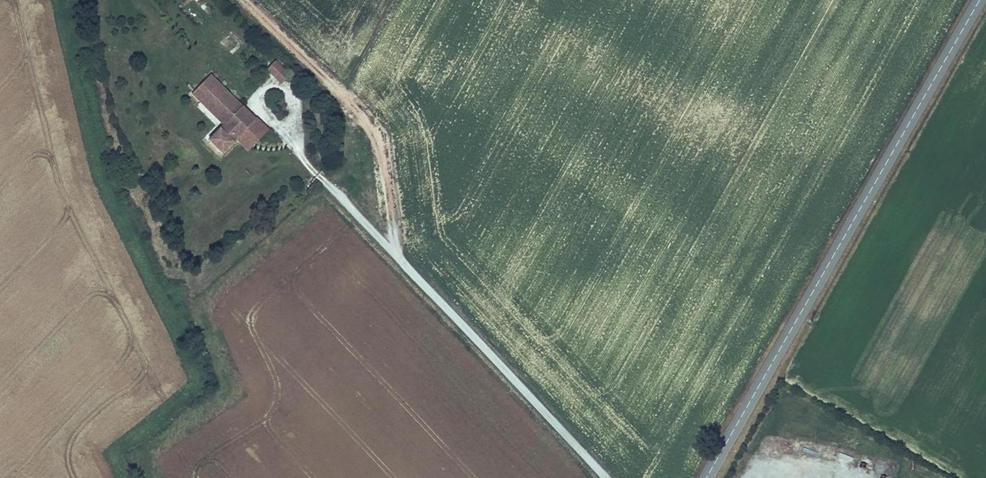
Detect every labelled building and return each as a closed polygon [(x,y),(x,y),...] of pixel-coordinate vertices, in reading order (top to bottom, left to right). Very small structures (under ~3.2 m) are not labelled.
[(275,76),(283,68),(276,61),(267,69),(275,76)] [(282,83),(290,75),(283,68),(275,76),(282,83)] [(223,154),(236,140),(256,119),(210,76),(192,95),(201,103),(207,97),(221,110),(215,117),(225,126),(221,131),(220,130),(210,141),(223,154)] [(201,103),(215,117),(221,110),(207,97),(201,103)] [(256,119),(236,140),(247,151),(267,130),(256,119)]
